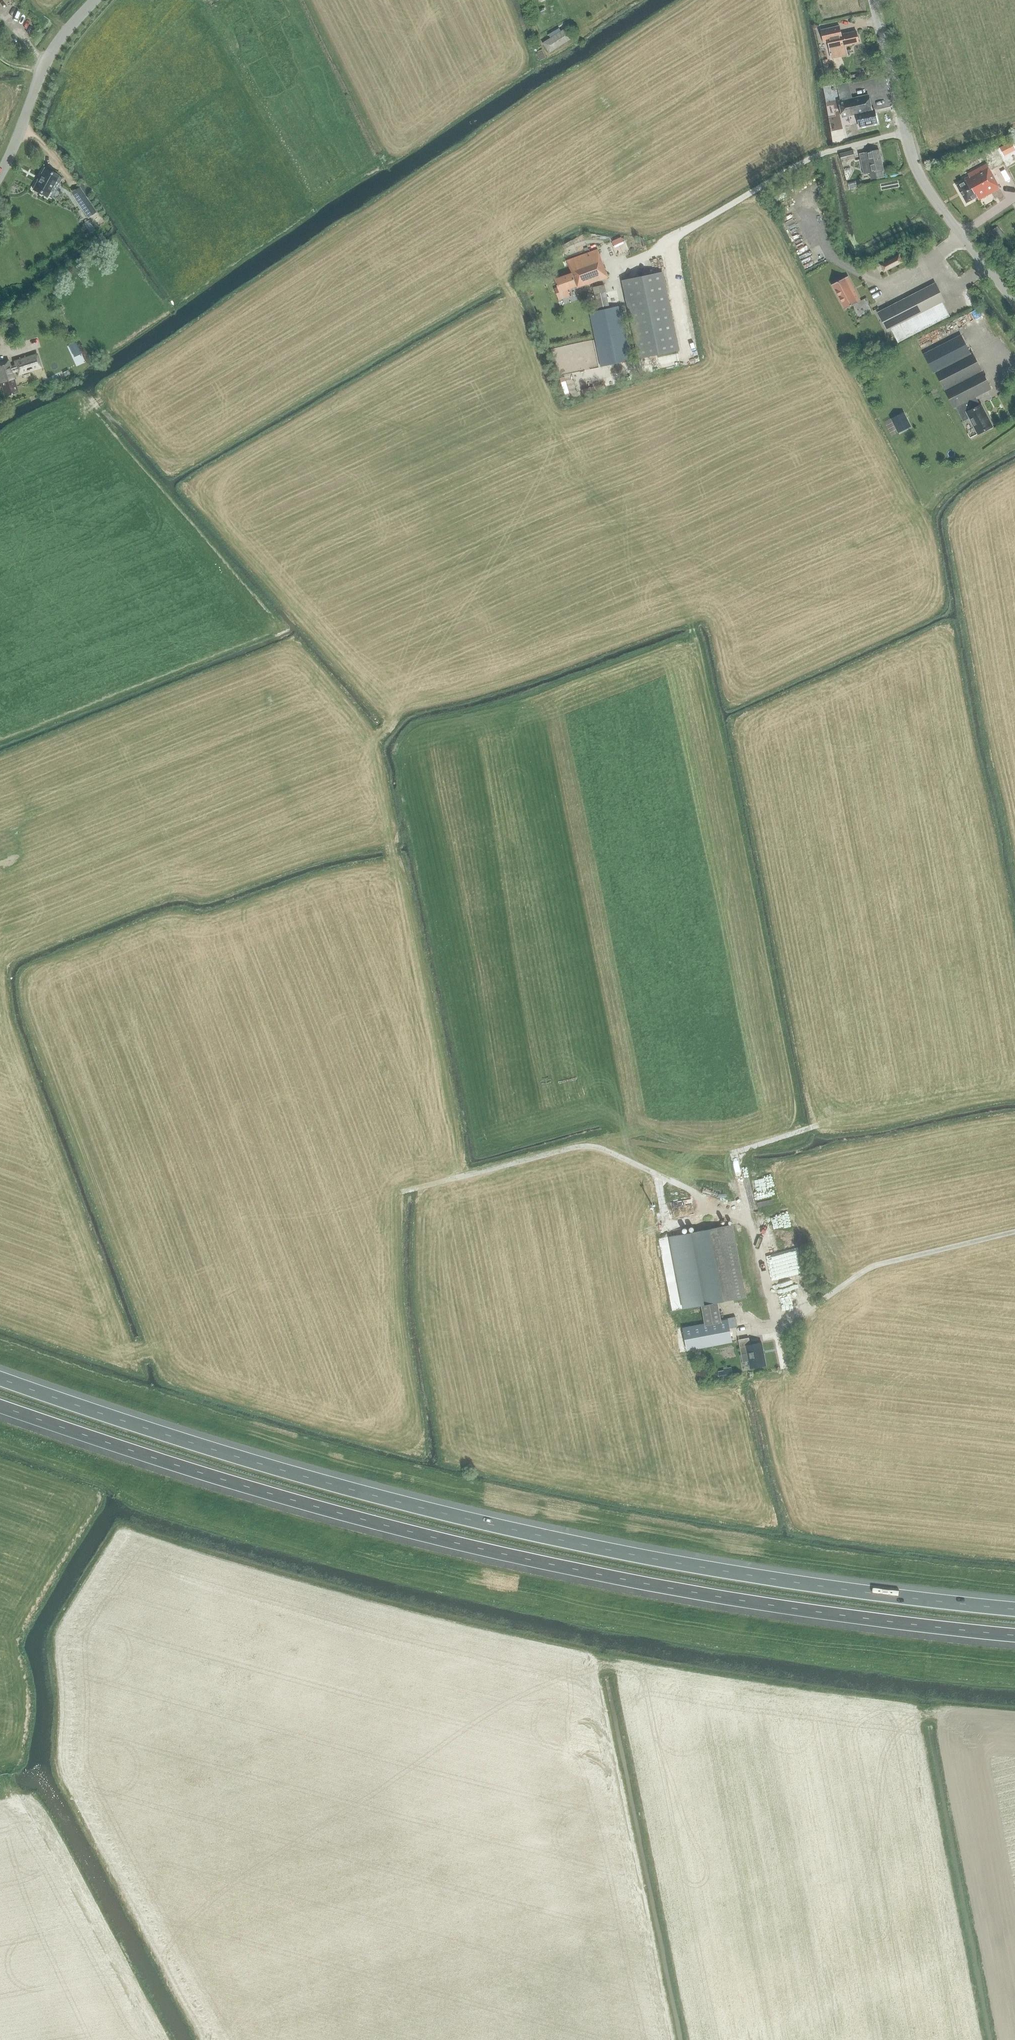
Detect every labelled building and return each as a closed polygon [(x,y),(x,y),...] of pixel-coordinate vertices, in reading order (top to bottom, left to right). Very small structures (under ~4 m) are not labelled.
[(843,34),(840,34),(839,26),(821,30),(824,43),(828,42),(829,50),(834,49),(852,45),(851,43),(859,42),(857,32),(843,35),(843,34)] [(566,28),(543,43),(550,54),(573,38),(566,28)] [(536,52),(540,60),(546,57),(542,49),(536,52)] [(824,68),(827,82),(838,80),(835,66),(824,68)] [(836,85),(837,90),(850,88),(848,82),(836,85)] [(842,117),(851,115),(857,114),(860,127),(877,123),(874,109),(872,110),(868,95),(839,101),(842,117)] [(988,163),(991,168),(1004,162),(1005,164),(1007,167),(1014,162),(1014,147),(1012,141),(997,148),(995,145),(982,152),(988,163)] [(839,154),(841,161),(855,158),(853,150),(839,154)] [(869,173),(870,173),(871,180),(884,177),(882,170),(883,170),(879,150),(865,152),(866,158),(860,159),(861,163),(864,174),(869,173)] [(977,197),(978,200),(1000,189),(986,164),(968,174),(969,176),(964,179),(965,181),(956,185),(966,203),(977,197)] [(47,197),(58,176),(44,168),(33,189),(47,197)] [(859,180),(848,183),(848,186),(849,189),(860,186),(859,183),(859,180)] [(96,212),(79,187),(70,193),(87,218),(96,212)] [(991,232),(999,243),(1007,237),(1000,227),(991,232)] [(612,240),(616,248),(623,244),(620,236),(612,240)] [(558,288),(555,289),(559,300),(570,296),(568,289),(576,286),(577,288),(608,277),(598,249),(567,260),(571,273),(555,279),(558,288)] [(902,262),(899,255),(880,265),(884,272),(902,262)] [(680,350),(663,272),(622,280),(638,359),(680,350)] [(861,301),(848,276),(832,284),(845,309),(861,301)] [(945,302),(935,283),(878,312),(888,331),(891,329),(943,303),(945,302)] [(616,290),(606,292),(610,308),(620,306),(616,290)] [(596,311),(590,312),(601,367),(631,360),(620,306),(610,308),(606,292),(595,295),(597,307),(595,308),(596,311)] [(950,316),(943,303),(891,329),(898,343),(950,316)] [(931,374),(935,372),(954,408),(956,407),(963,421),(969,418),(978,434),(993,427),(981,404),(980,405),(976,397),(991,389),(972,353),(968,355),(958,336),(922,355),(931,374)] [(876,352),(883,349),(880,343),(873,347),(876,352)] [(8,360),(0,363),(0,382),(2,388),(5,396),(18,392),(12,372),(17,371),(18,375),(41,368),(37,354),(14,361),(15,366),(10,367),(8,360)] [(898,433),(908,428),(901,413),(891,418),(898,433)] [(683,1329),(686,1349),(732,1340),(729,1328),(737,1326),(735,1316),(721,1319),(717,1302),(746,1297),(732,1224),(671,1236),(685,1308),(701,1305),(705,1325),(683,1329)] [(771,1264),(801,1256),(798,1245),(768,1253),(771,1264)] [(738,1340),(742,1357),(742,1362),(749,1361),(750,1368),(766,1365),(762,1342),(750,1344),(749,1338),(738,1340)] [(726,1378),(725,1370),(718,1371),(719,1379),(726,1378)]
